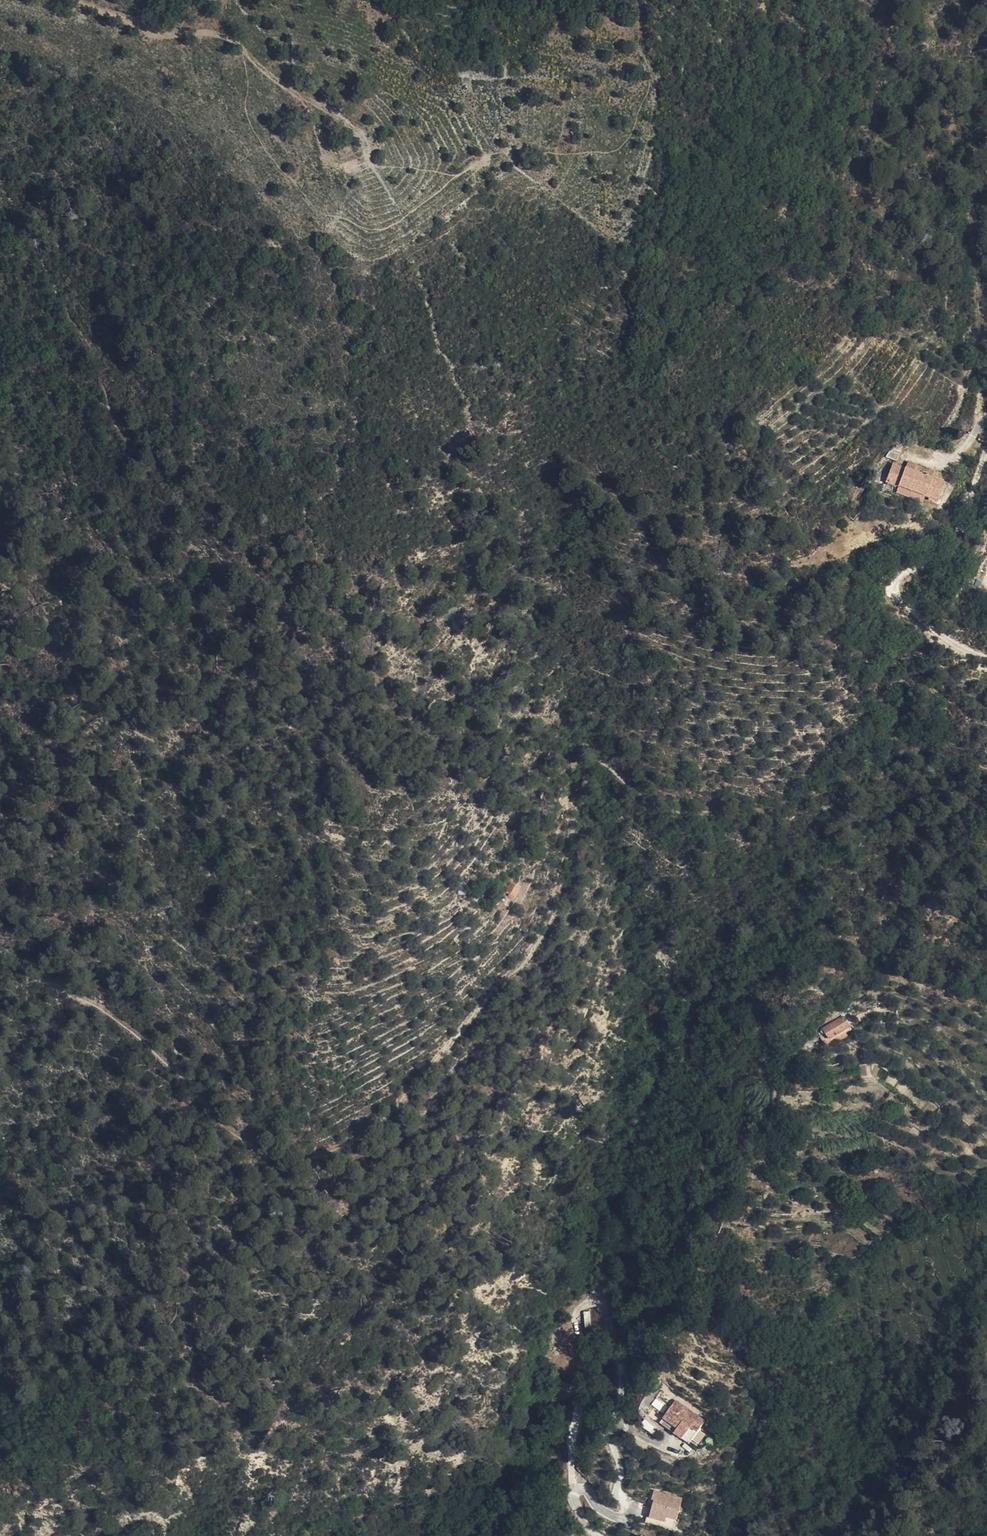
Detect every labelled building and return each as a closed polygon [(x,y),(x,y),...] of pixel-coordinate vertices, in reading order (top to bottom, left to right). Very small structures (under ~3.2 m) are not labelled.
[(946,481),(906,467),(898,486),(938,503),(946,481)] [(514,897),(521,886),(513,883),(506,894),(514,897)] [(844,1013),(824,1028),(827,1032),(825,1035),(828,1040),(846,1027),(852,1023),(844,1013)] [(846,1027),(828,1040),(827,1042),(830,1045),(838,1043),(851,1034),(846,1027)] [(807,1051),(800,1058),(805,1066),(813,1059),(807,1051)] [(583,1311),(584,1328),(601,1327),(600,1310),(583,1311)] [(679,1389),(676,1393),(706,1412),(708,1408),(679,1389)] [(706,1412),(676,1393),(668,1406),(682,1415),(681,1417),(697,1427),(706,1412)] [(682,1415),(668,1406),(664,1412),(694,1431),(697,1427),(681,1417),(682,1415)] [(685,1507),(689,1486),(660,1481),(658,1490),(661,1490),(659,1508),(674,1511),(675,1506),(685,1507)]
